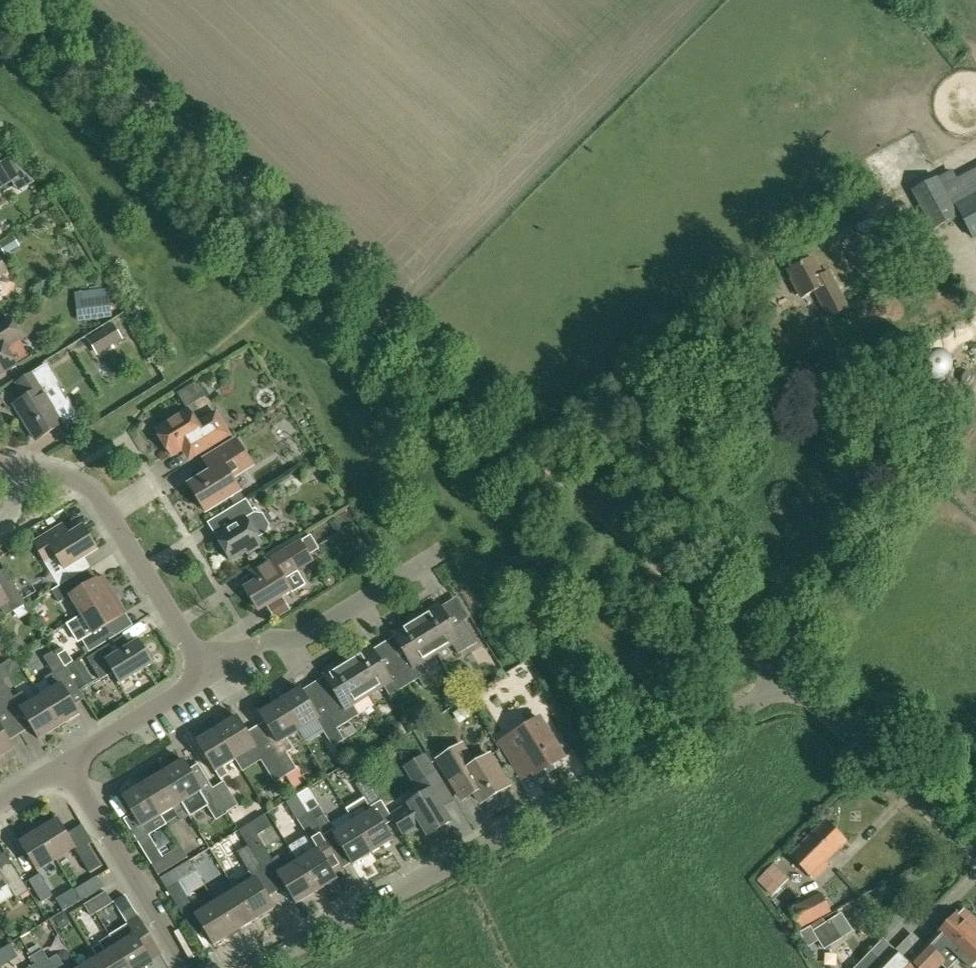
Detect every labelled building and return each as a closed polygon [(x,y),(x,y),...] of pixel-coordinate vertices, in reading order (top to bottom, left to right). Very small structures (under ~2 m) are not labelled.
[(0,165),(0,188),(12,181),(2,163),(0,165)] [(941,179),(956,206),(975,195),(975,168),(956,178),(953,173),(941,179)] [(933,230),(958,217),(937,178),(912,191),(933,230)] [(975,237),(975,195),(956,206),(973,238),(975,237)] [(0,244),(0,248),(5,256),(20,247),(14,236),(0,244)] [(830,271),(823,275),(814,257),(789,269),(803,297),(813,291),(827,318),(848,307),(830,271)] [(90,291),(85,292),(88,320),(112,318),(108,289),(102,290),(102,286),(90,288),(90,291)] [(17,365),(6,347),(22,338),(10,318),(0,324),(0,376),(17,365)] [(122,338),(114,325),(98,334),(107,348),(122,338)] [(946,385),(947,361),(887,361),(887,384),(946,385)] [(58,383),(47,366),(18,384),(27,399),(18,404),(28,421),(26,423),(37,441),(64,424),(50,403),(52,401),(46,391),(58,383)] [(191,408),(210,396),(201,381),(182,394),(191,408)] [(198,425),(190,410),(156,431),(172,456),(182,450),(188,460),(230,435),(217,413),(198,425)] [(232,478),(253,465),(237,440),(204,460),(211,472),(198,480),(203,488),(195,493),(206,511),(240,491),(232,478)] [(262,514),(255,513),(246,499),(222,514),(230,527),(215,536),(230,561),(245,552),(248,555),(260,548),(258,544),(261,542),(257,537),(267,531),(268,525),(262,514)] [(57,556),(65,569),(52,578),(52,585),(55,589),(74,578),(68,568),(97,550),(83,528),(70,536),(64,525),(35,543),(46,562),(57,556)] [(247,588),(243,591),(255,611),(259,609),(290,589),(292,593),(305,585),(296,570),(298,569),(312,561),(309,555),(319,549),(311,535),(300,541),(286,550),(265,563),(249,572),(256,583),(247,588)] [(0,549),(0,555),(6,567),(15,562),(7,546),(0,549)] [(1,608),(5,616),(26,603),(5,569),(0,573),(0,608),(1,608)] [(74,578),(55,589),(52,591),(60,603),(70,596),(81,615),(115,595),(103,576),(81,589),(74,578)] [(115,595),(81,615),(66,624),(76,639),(80,636),(90,652),(111,639),(104,627),(126,614),(115,595)] [(439,605),(416,619),(437,652),(452,644),(458,654),(477,642),(464,620),(452,627),(439,605)] [(437,652),(416,619),(392,633),(406,655),(396,661),(409,683),(418,678),(423,687),(433,682),(421,662),(437,652)] [(108,645),(107,646),(87,658),(100,680),(114,672),(121,683),(152,664),(138,641),(115,656),(108,645)] [(385,668),(374,649),(372,646),(347,660),(368,694),(383,685),(389,695),(409,683),(396,661),(385,668)] [(45,677),(52,688),(41,695),(59,725),(79,713),(58,680),(69,673),(65,667),(58,655),(54,650),(42,657),(52,672),(45,677)] [(65,650),(58,655),(65,667),(73,662),(65,650)] [(338,697),(328,703),(340,725),(359,714),(352,704),(368,694),(347,660),(325,674),(338,697)] [(6,707),(8,710),(18,704),(39,738),(59,725),(41,695),(29,702),(22,691),(14,696),(0,673),(0,698),(6,707)] [(319,718),(302,690),(300,687),(279,700),(298,731),(319,718)] [(298,731),(279,700),(259,713),(278,744),(280,747),(271,753),(285,776),(297,769),(287,753),(293,749),(287,738),(298,731)] [(236,716),(216,728),(235,759),(255,746),(236,716)] [(344,740),(330,717),(319,724),(333,747),(344,740)] [(564,756),(542,719),(541,718),(501,742),(519,771),(529,765),(535,774),(546,768),(549,773),(561,766),(558,760),(564,756)] [(6,758),(3,753),(14,747),(0,724),(0,762),(6,758)] [(235,759),(216,728),(196,741),(214,771),(215,771),(220,779),(228,774),(223,766),(235,759)] [(571,730),(561,736),(568,748),(578,742),(571,730)] [(462,798),(474,790),(481,802),(508,786),(490,755),(469,767),(457,747),(438,758),(462,798)] [(271,753),(260,759),(275,782),(285,776),(271,753)] [(422,795),(408,803),(390,814),(403,837),(421,825),(428,835),(450,821),(441,807),(452,801),(424,756),(406,767),(422,795)] [(202,790),(183,759),(163,771),(190,816),(208,806),(217,820),(227,813),(227,812),(213,788),(203,794),(201,791),(202,790)] [(163,771),(142,784),(162,815),(173,808),(181,820),(189,815),(190,817),(190,816),(163,771)] [(370,808),(381,801),(367,777),(356,784),(370,808)] [(224,782),(213,788),(227,812),(238,806),(224,782)] [(162,815),(142,784),(122,796),(141,828),(143,826),(148,835),(137,841),(151,863),(167,853),(163,847),(158,850),(149,835),(156,831),(150,822),(162,815)] [(321,836),(322,836),(334,829),(319,805),(308,812),(307,813),(321,836)] [(374,809),(353,822),(371,852),(392,840),(374,809)] [(322,836),(321,836),(307,813),(297,819),(308,835),(289,847),(298,860),(297,861),(315,891),(336,879),(333,874),(342,869),(325,840),(322,836)] [(295,904),(315,891),(297,861),(286,868),(278,856),(272,860),(257,835),(271,827),(264,815),(239,830),(248,845),(276,892),(285,887),(295,904)] [(44,821),(37,825),(57,858),(75,847),(58,819),(47,826),(44,821)] [(824,821),(789,855),(809,876),(811,874),(815,879),(828,866),(824,861),(844,841),(824,821)] [(371,852),(353,822),(334,833),(352,864),(371,852)] [(57,858),(37,825),(30,830),(32,834),(19,842),(37,870),(57,858)] [(77,851),(90,873),(101,866),(88,844),(77,851)] [(167,853),(151,863),(158,874),(187,856),(180,845),(167,853)] [(237,852),(254,878),(235,890),(253,920),(274,907),(268,897),(276,892),(248,845),(237,852)] [(167,888),(178,881),(196,871),(189,859),(159,877),(166,888),(167,888)] [(8,885),(17,898),(29,891),(11,861),(0,868),(0,890),(8,885)] [(768,892),(785,876),(773,864),(757,881),(768,892)] [(30,880),(43,901),(53,895),(40,874),(30,880)] [(103,887),(97,876),(76,889),(82,899),(103,887)] [(179,883),(178,881),(167,888),(196,936),(204,931),(213,944),(233,932),(215,902),(204,908),(199,900),(192,905),(179,883)] [(235,890),(215,902),(233,932),(253,920),(235,890)] [(114,903),(107,891),(85,904),(92,916),(114,903)] [(779,915),(789,932),(830,911),(820,894),(789,910),(779,915)] [(910,960),(917,967),(918,967),(938,967),(941,964),(940,963),(952,950),(975,925),(975,921),(969,915),(966,915),(963,918),(957,912),(925,945),(910,960)] [(153,963),(152,962),(163,955),(139,916),(110,935),(131,967),(144,967),(153,963)] [(841,939),(830,921),(813,932),(824,949),(841,939)] [(975,965),(975,925),(952,950),(940,963),(941,964),(945,967),(973,967),(975,965)] [(100,944),(93,949),(99,958),(105,967),(131,967),(110,935),(109,935),(116,947),(106,954),(100,944)] [(38,945),(28,951),(32,957),(41,951),(38,945)] [(32,957),(36,964),(38,967),(66,967),(58,955),(49,960),(43,950),(41,951),(32,957)] [(895,951),(878,967),(912,967),(895,951)] [(82,967),(105,967),(99,958),(82,967)]
